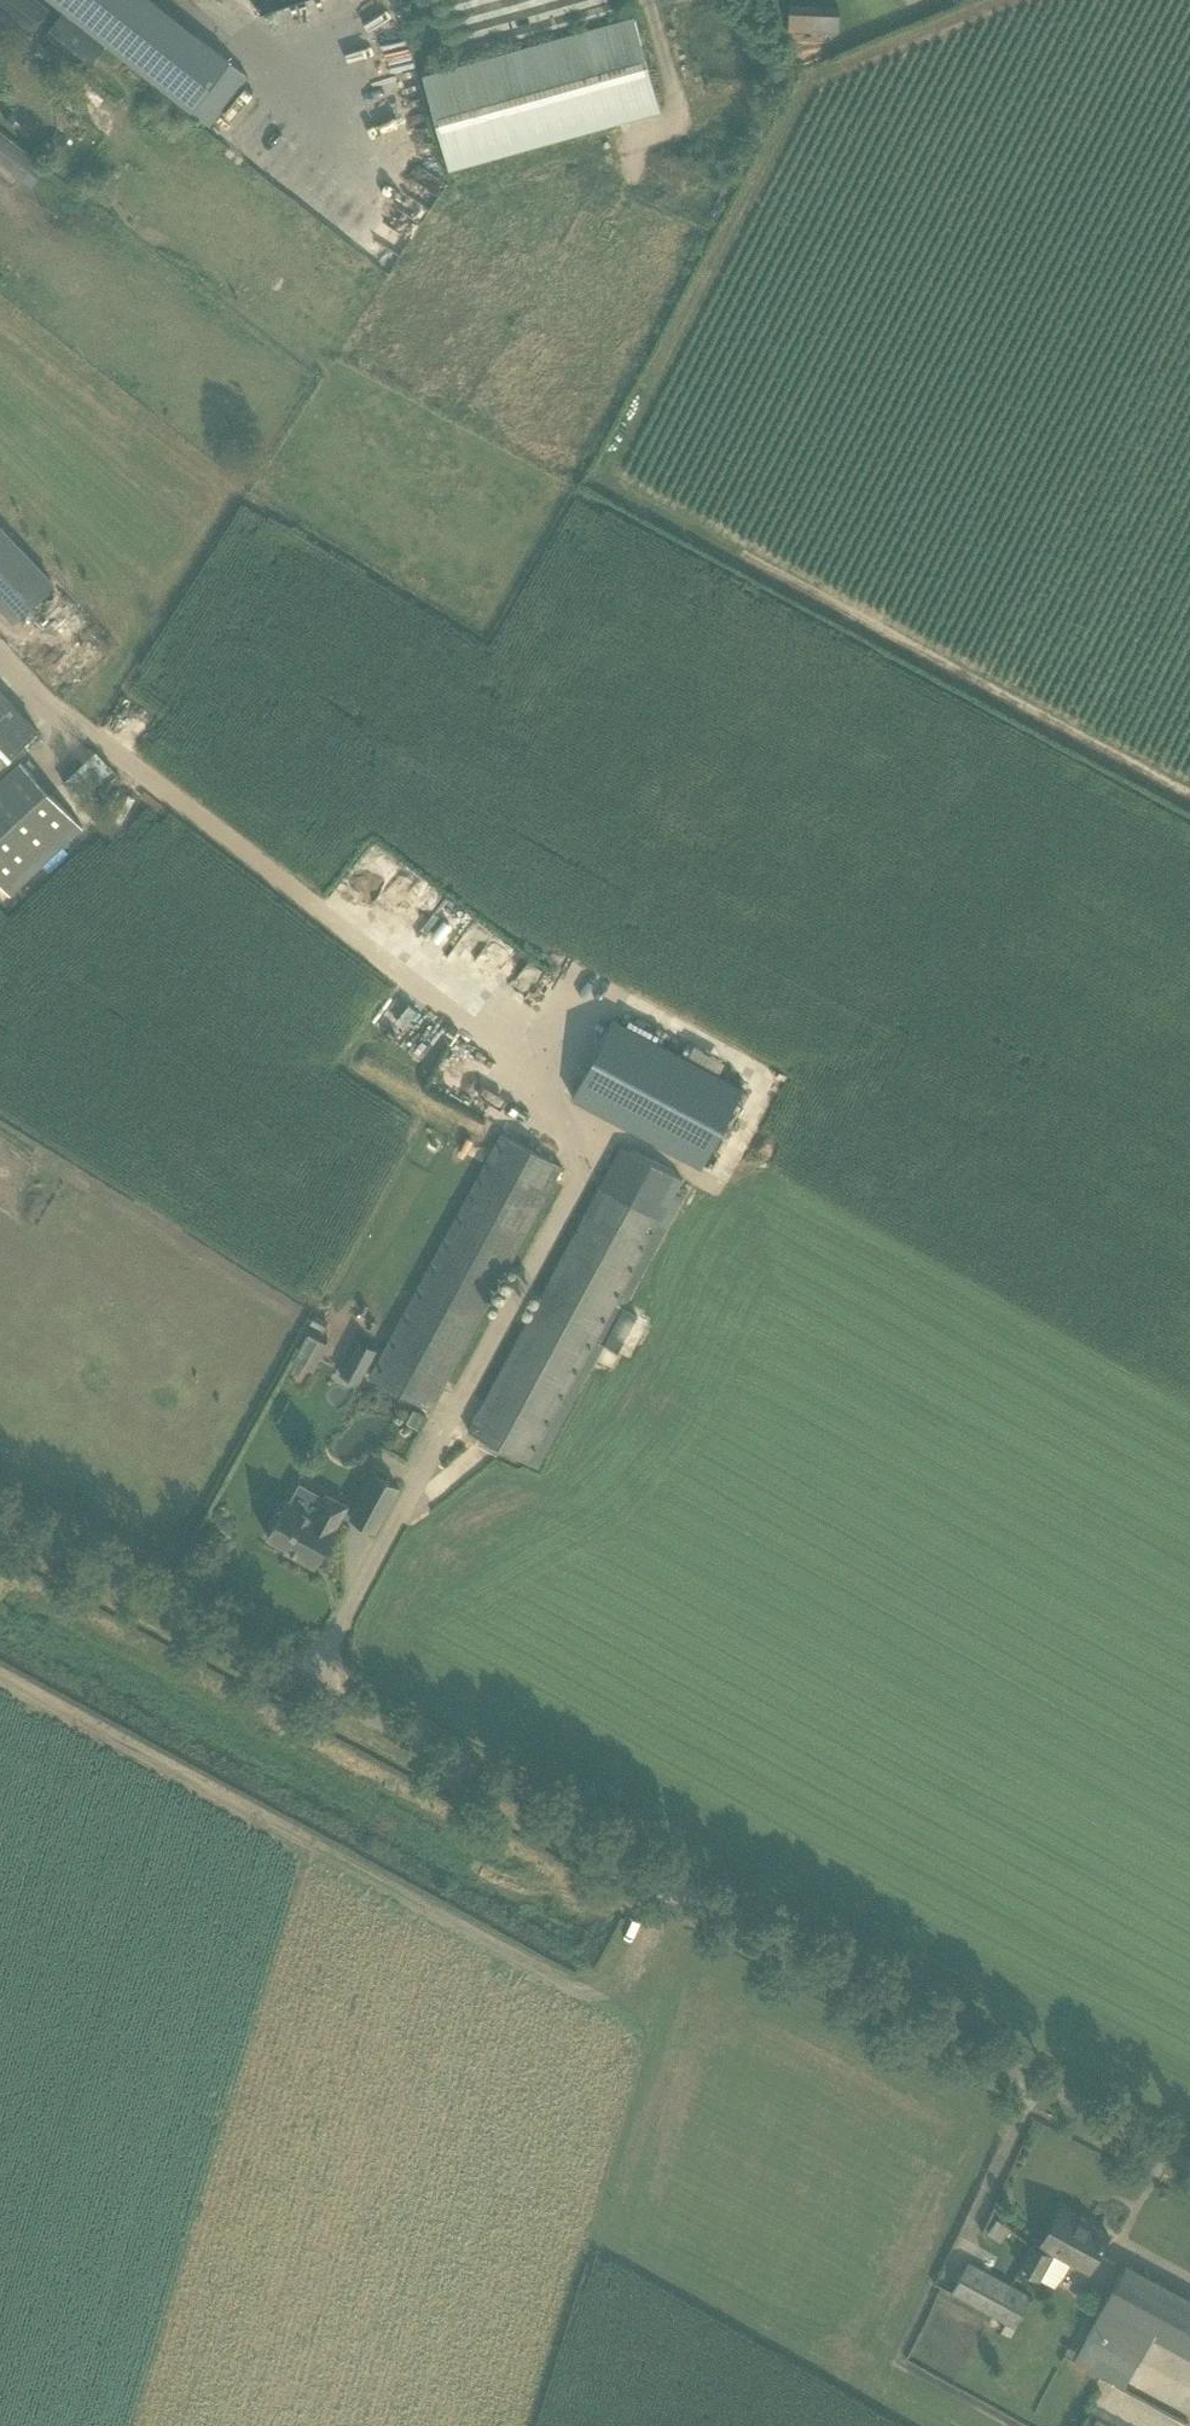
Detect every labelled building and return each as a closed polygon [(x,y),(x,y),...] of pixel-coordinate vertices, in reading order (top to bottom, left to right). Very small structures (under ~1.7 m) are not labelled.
[(49,8),(38,0),(0,0),(0,7),(31,31),(49,8)] [(63,9),(107,42),(194,110),(231,61),(151,0),(51,0),(63,9)] [(455,60),(623,14),(619,0),(438,0),(455,60)] [(107,42),(63,9),(42,38),(83,71),(107,42)] [(797,11),(797,30),(844,32),(845,12),(797,11)] [(659,107),(633,15),(422,75),(448,167),(659,107)] [(15,621),(53,584),(0,528),(0,605),(15,621)] [(36,730),(0,691),(0,765),(36,730)] [(0,779),(0,885),(12,898),(84,830),(19,761),(0,779)] [(571,1098),(701,1168),(744,1088),(614,1018),(571,1098)] [(502,1135),(382,1356),(370,1377),(430,1410),(563,1167),(502,1135)] [(472,1143),(468,1151),(483,1160),(484,1160),(489,1152),(487,1152),(472,1143)] [(621,1146),(467,1430),(537,1468),(604,1345),(617,1352),(622,1343),(633,1348),(648,1320),(624,1307),(683,1198),(675,1193),(683,1179),(621,1146)] [(296,1358),(314,1367),(328,1341),(310,1332),(296,1358)] [(358,1340),(340,1374),(358,1384),(376,1350),(358,1340)] [(412,1406),(405,1420),(420,1429),(428,1415),(412,1406)] [(374,1532),(398,1487),(375,1474),(350,1519),(374,1532)] [(315,1567),(336,1528),(335,1527),(346,1506),(327,1495),(315,1516),(286,1501),(267,1537),(296,1553),(294,1556),(315,1567)] [(1062,2276),(1072,2260),(1090,2269),(1109,2234),(1061,2209),(1039,2249),(1033,2246),(1021,2269),(1040,2279),(1041,2277),(1054,2285),(1062,2276)] [(989,2233),(1000,2240),(1009,2228),(997,2220),(989,2233)] [(969,2262),(952,2293),(1006,2323),(1014,2327),(1031,2297),(969,2262)] [(1102,2307),(1088,2333),(1139,2361),(1153,2335),(1189,2355),(1189,2300),(1125,2265),(1102,2307)] [(920,2342),(946,2354),(965,2315),(939,2303),(920,2342)] [(1006,2323),(1002,2331),(1010,2336),(1014,2327),(1006,2323)]
